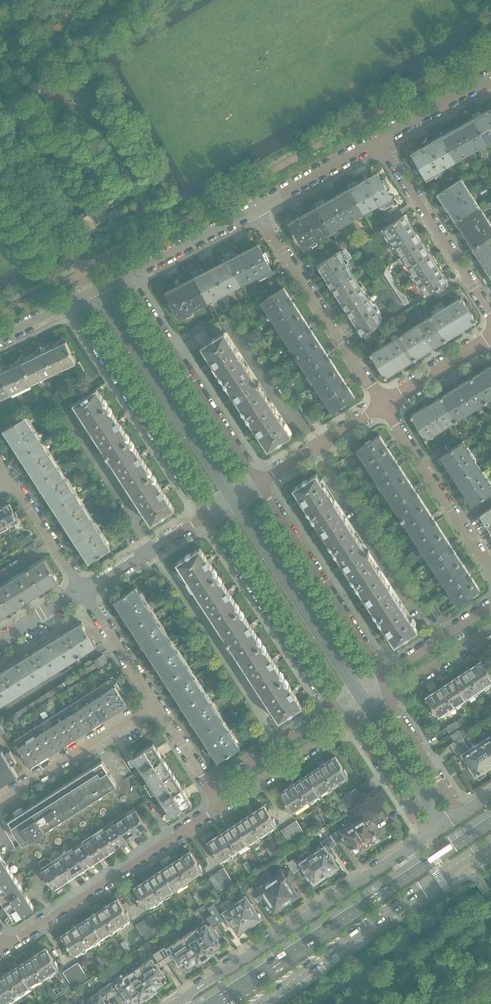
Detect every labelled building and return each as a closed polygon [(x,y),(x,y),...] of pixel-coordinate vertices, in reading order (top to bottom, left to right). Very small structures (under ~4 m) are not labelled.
[(474,118),(487,142),(489,142),(487,139),(490,137),(490,108),(474,118)] [(481,146),(480,143),(485,141),(486,143),(487,142),(474,118),(442,136),(456,160),(457,160),(455,157),(460,154),(462,157),(481,146)] [(448,161),(453,159),(454,161),(456,160),(442,136),(415,151),(430,177),(435,174),(436,177),(437,177),(436,174),(441,171),(440,169),(449,164),(448,161)] [(392,198),(388,191),(377,172),(349,188),(363,213),(364,212),(363,210),(368,207),(369,210),(379,204),(380,205),(385,202),(388,207),(395,204),(392,199),(392,198)] [(475,199),(471,193),(465,184),(463,186),(460,181),(462,179),(461,178),(450,186),(439,192),(437,193),(438,194),(438,195),(442,201),(442,200),(445,204),(443,205),(444,207),(446,209),(447,210),(447,211),(448,210),(451,213),(450,214),(454,220),(455,219),(455,220),(479,205),(478,204),(476,205),(472,201),(475,199)] [(439,192),(450,186),(447,181),(437,188),(439,192)] [(358,216),(357,213),(361,211),(362,213),(363,213),(349,188),(317,206),(331,231),(332,230),(331,228),(335,225),(336,228),(358,216)] [(488,220),(483,211),(480,212),(477,208),(479,206),(479,205),(455,220),(456,221),(459,227),(460,227),(462,231),(460,231),(461,232),(461,234),(463,236),(464,237),(464,238),(465,238),(466,237),(468,240),(472,246),(473,247),(490,235),(490,229),(490,228),(490,227),(490,224),(488,220)] [(324,231),(329,229),(330,232),(331,231),(317,206),(289,222),(304,248),(316,241),(315,240),(326,234),(324,231)] [(95,225),(87,212),(85,210),(73,218),(79,226),(81,224),(86,231),(95,225)] [(391,224),(401,217),(398,212),(387,218),(391,224)] [(422,243),(414,231),(404,215),(401,217),(391,224),(381,229),(383,232),(385,230),(394,245),(393,246),(394,248),(396,247),(402,256),(422,243)] [(473,247),(473,248),(477,254),(479,258),(478,258),(478,259),(479,260),(480,263),(482,264),(482,265),(483,263),(485,267),(489,273),(490,274),(490,273),(490,235),(473,247)] [(407,268),(429,254),(422,243),(402,256),(408,266),(406,267),(407,268)] [(272,270),(267,262),(258,244),(229,259),(242,284),(243,283),(241,281),(245,279),(246,281),(259,275),(260,277),(272,270)] [(351,273),(346,265),(349,264),(347,261),(345,263),(339,254),(342,252),(340,251),(327,259),(317,265),(332,288),(355,274),(354,272),(351,273)] [(52,253),(44,258),(48,265),(57,260),(52,253)] [(327,259),(324,253),(313,260),(316,265),(317,266),(317,265),(327,259)] [(427,295),(447,282),(429,254),(407,268),(407,269),(409,268),(415,276),(412,278),(414,279),(416,278),(424,292),(422,293),(423,295),(425,293),(427,295)] [(237,286),(236,284),(240,282),(241,284),(242,284),(229,259),(195,276),(208,301),(209,301),(208,298),(212,296),(213,299),(237,286)] [(366,297),(360,287),(354,277),(356,275),(355,274),(332,288),(347,311),(370,297),(369,295),(366,297)] [(208,301),(195,276),(166,291),(180,318),(192,311),(191,309),(204,303),(203,301),(206,299),(207,301),(208,301)] [(271,295),(283,287),(279,281),(279,280),(267,288),(271,295)] [(441,296),(452,289),(448,284),(437,290),(441,296)] [(301,313),(293,301),(292,301),(290,298),(290,297),(284,287),(283,287),(271,295),(261,302),(261,303),(264,302),(266,306),(264,307),(272,320),(274,318),(279,326),(277,327),(278,328),(301,313)] [(475,319),(472,314),(462,298),(461,296),(459,297),(460,300),(448,307),(447,306),(444,307),(445,309),(433,317),(432,314),(430,315),(446,340),(447,339),(475,322),(476,321),(475,318),(475,319)] [(381,320),(368,300),(371,298),(370,297),(347,311),(362,335),(385,320),(383,318),(381,320)] [(311,330),(309,328),(308,326),(309,325),(301,313),(278,328),(279,329),(281,328),(286,335),(283,337),(291,348),(293,346),(298,354),(295,355),(296,356),(319,341),(311,329),(311,330)] [(446,340),(430,315),(429,316),(430,319),(418,326),(417,324),(416,325),(414,326),(415,328),(403,335),(402,333),(401,334),(416,359),(417,358),(433,348),(445,340),(445,341),(446,340)] [(198,341),(220,326),(216,320),(207,327),(195,334),(194,334),(198,341)] [(195,334),(207,327),(203,321),(192,329),(195,334)] [(201,346),(224,332),(220,326),(198,341),(201,346)] [(368,342),(378,335),(375,329),(364,336),(368,342)] [(247,366),(225,333),(224,331),(224,332),(201,346),(219,374),(220,378),(223,380),(223,381),(247,366)] [(416,359),(401,334),(399,335),(401,337),(388,345),(387,342),(384,344),(386,346),(373,354),(372,352),(370,353),(371,355),(384,375),(385,378),(387,376),(415,359),(416,359)] [(76,359),(74,354),(72,354),(66,341),(64,342),(52,347),(52,348),(36,356),(35,355),(24,361),(22,362),(31,383),(76,361),(75,360),(76,359)] [(329,358),(326,354),(327,354),(319,341),(296,356),(297,357),(299,356),(304,364),(302,365),(309,376),(311,375),(316,382),(314,383),(314,384),(337,370),(330,358),(329,358)] [(288,365),(296,359),(294,357),(291,358),(290,358),(286,361),(288,365)] [(31,383),(22,362),(21,363),(20,363),(9,368),(9,369),(0,373),(0,398),(31,383)] [(472,377),(472,376),(471,377),(486,402),(487,401),(486,399),(490,396),(490,365),(472,377)] [(259,384),(260,383),(261,383),(259,381),(257,382),(247,366),(223,381),(224,382),(225,385),(227,388),(241,409),(242,412),(245,415),(269,400),(259,384)] [(347,386),(346,384),(345,382),(337,370),(314,384),(315,385),(317,384),(322,392),(320,393),(324,399),(326,397),(328,400),(326,402),(332,411),(341,405),(341,406),(346,403),(346,402),(355,396),(354,396),(348,386),(347,386)] [(486,402),(471,377),(470,378),(442,395),(441,396),(456,421),(458,420),(456,417),(469,410),(470,412),(473,410),(472,408),(483,401),(485,403),(486,402)] [(80,395),(90,388),(86,383),(76,390),(80,395)] [(108,406),(108,405),(107,401),(104,399),(97,388),(73,403),(74,405),(76,403),(87,419),(108,406)] [(456,421),(441,396),(440,397),(412,414),(410,415),(412,418),(425,437),(424,437),(426,440),(428,439),(426,436),(439,429),(440,431),(443,429),(442,427),(454,419),(455,421),(456,421)] [(291,435),(269,400),(245,415),(246,416),(247,420),(250,422),(268,450),(277,444),(280,443),(282,440),(291,435)] [(126,433),(120,425),(112,412),(111,409),(109,406),(108,406),(87,419),(108,453),(106,454),(107,455),(130,440),(130,439),(129,435),(126,433)] [(317,421),(310,410),(304,414),(311,425),(317,421)] [(9,426),(19,420),(16,415),(6,421),(9,426)] [(41,442),(36,434),(35,433),(37,431),(37,430),(35,432),(25,417),(19,420),(9,426),(4,429),(22,456),(44,442),(43,441),(41,442)] [(396,460),(388,448),(387,448),(385,445),(386,444),(380,435),(371,441),(370,440),(365,443),(366,444),(357,450),(362,458),(364,456),(367,461),(364,462),(366,464),(368,463),(373,470),(371,472),(374,477),(397,463),(395,461),(396,460)] [(148,467),(143,459),(134,446),(133,443),(131,440),(130,440),(107,455),(107,456),(109,455),(131,488),(152,474),(152,473),(151,470),(148,467)] [(58,468),(49,455),(51,453),(51,452),(49,454),(43,445),(45,443),(44,442),(22,456),(39,482),(61,468),(60,467),(58,468)] [(441,455),(452,448),(448,442),(437,449),(441,455)] [(477,466),(473,461),(475,460),(470,453),(472,452),(471,449),(469,450),(466,447),(465,448),(461,442),(452,448),(441,455),(449,468),(447,469),(450,473),(452,472),(456,480),(477,466)] [(349,470),(342,459),(336,463),(343,474),(349,470)] [(414,488),(406,476),(399,464),(398,464),(397,463),(374,477),(378,483),(380,481),(385,489),(383,490),(384,493),(387,491),(391,498),(389,500),(393,506),(415,491),(414,489),(414,488)] [(490,492),(490,489),(489,485),(490,484),(488,480),(490,479),(489,477),(487,478),(482,471),(481,472),(477,466),(456,480),(461,487),(460,488),(462,493),(464,491),(472,504),(490,492)] [(75,494),(66,481),(69,479),(68,478),(66,480),(59,470),(62,469),(61,468),(39,482),(56,509),(78,494),(77,493),(75,494)] [(334,500),(320,479),(316,473),(307,479),(304,480),(302,483),(293,488),(306,509),(307,512),(310,515),(334,500)] [(175,509),(165,493),(157,481),(156,477),(153,475),(152,474),(131,488),(149,515),(147,517),(151,524),(160,518),(164,517),(166,514),(175,509)] [(433,517),(425,505),(417,492),(416,493),(415,491),(393,506),(396,511),(398,509),(403,517),(401,518),(403,521),(405,520),(410,527),(407,528),(411,533),(433,519),(432,517),(433,517)] [(92,520),(83,507),(85,505),(85,504),(82,506),(77,497),(79,495),(78,494),(56,509),(73,535),(95,520),(94,519),(92,520)] [(356,535),(334,500),(310,515),(311,516),(312,520),(315,522),(328,543),(329,547),(332,549),(333,550),(356,535)] [(16,511),(14,511),(10,503),(9,503),(9,504),(0,509),(0,510),(11,530),(16,528),(15,524),(19,521),(18,518),(19,517),(19,516),(19,517),(16,511)] [(490,522),(490,508),(480,515),(484,521),(484,522),(484,523),(485,524),(487,525),(490,522)] [(0,510),(0,532),(3,530),(6,533),(11,530),(0,510)] [(451,545),(443,533),(435,520),(434,521),(433,519),(411,533),(414,539),(417,538),(421,545),(419,547),(421,549),(423,547),(427,554),(425,556),(429,562),(451,547),(450,545),(451,545)] [(110,548),(99,532),(93,523),(96,521),(95,520),(73,535),(90,561),(110,548)] [(130,536),(123,525),(122,526),(121,524),(118,525),(120,528),(118,528),(125,539),(130,536)] [(23,546),(33,540),(30,534),(19,541),(23,546)] [(368,553),(370,552),(370,551),(368,549),(366,550),(356,535),(333,550),(333,551),(334,554),(337,556),(350,577),(351,581),(354,583),(355,584),(378,569),(368,553)] [(27,554),(38,548),(34,542),(23,549),(27,554)] [(216,571),(214,568),(200,547),(191,553),(188,554),(185,557),(176,562),(188,580),(190,579),(196,589),(218,575),(217,574),(216,571)] [(470,575),(461,561),(453,549),(451,547),(429,562),(432,567),(434,566),(439,573),(437,574),(439,577),(441,575),(445,582),(443,584),(447,590),(470,575)] [(59,581),(46,560),(45,560),(44,557),(29,567),(27,569),(26,568),(11,578),(26,601),(58,581),(59,581)] [(400,603),(378,569),(355,584),(355,585),(356,588),(359,591),(373,612),(374,615),(376,617),(377,618),(400,603)] [(162,586),(155,575),(150,578),(157,589),(158,588),(160,591),(162,589),(161,587),(162,586)] [(236,603),(232,597),(222,582),(221,578),(218,576),(218,575),(196,589),(219,623),(240,609),(240,608),(238,605),(236,603)] [(478,591),(480,589),(479,589),(470,575),(447,590),(451,595),(453,594),(458,601),(456,602),(457,604),(473,594),(474,595),(479,591),(478,591)] [(11,578),(0,585),(0,617),(26,601),(11,578)] [(153,615),(135,587),(115,600),(133,628),(153,615)] [(418,630),(400,603),(377,618),(377,619),(378,622),(381,625),(394,645),(403,640),(407,638),(409,636),(418,630)] [(442,614),(435,603),(429,607),(436,618),(442,614)] [(258,637),(256,634),(244,616),(243,612),(241,610),(240,609),(219,623),(229,639),(227,640),(228,643),(230,641),(241,657),(262,643),(261,639),(258,637)] [(170,641),(159,625),(153,615),(133,628),(150,654),(170,641)] [(96,645),(82,623),(79,624),(78,623),(70,628),(71,629),(61,636),(60,634),(49,641),(65,666),(79,657),(79,656),(81,655),(82,655),(96,646),(95,646),(96,645)] [(65,666),(49,641),(39,647),(40,649),(29,655),(28,654),(18,660),(34,685),(65,666)] [(187,667),(177,651),(170,641),(150,654),(167,680),(187,667)] [(280,671),(276,665),(267,650),(265,647),(263,644),(262,643),(241,657),(263,692),(284,678),(284,677),(283,673),(280,671)] [(200,656),(208,651),(206,648),(198,653),(200,656)] [(107,661),(103,655),(94,660),(96,662),(98,666),(99,667),(107,661)] [(18,660),(7,667),(8,668),(0,674),(0,701),(2,705),(34,685),(18,660)] [(490,673),(481,660),(471,667),(470,666),(466,668),(466,669),(467,670),(454,679),(466,698),(476,692),(478,694),(480,693),(478,690),(490,682),(490,674),(490,673)] [(204,694),(194,677),(187,667),(167,680),(184,707),(204,694)] [(303,706),(297,697),(289,684),(288,681),(285,678),(284,678),(263,692),(269,702),(267,703),(279,721),(288,715),(291,714),(294,711),(303,706)] [(128,704),(114,683),(111,679),(102,685),(118,710),(128,704)] [(457,705),(466,698),(454,679),(440,687),(439,686),(435,689),(436,690),(426,697),(434,710),(433,710),(437,715),(438,717),(440,716),(441,718),(443,716),(442,714),(454,706),(456,708),(458,707),(457,705)] [(118,710),(102,685),(85,696),(101,721),(118,710)] [(222,720),(211,704),(204,694),(184,707),(201,733),(222,720)] [(101,721),(85,696),(76,701),(92,727),(101,721)] [(92,727),(76,701),(67,707),(83,732),(92,727)] [(83,732),(67,707),(59,712),(74,738),(83,732)] [(74,738),(59,712),(49,718),(66,743),(74,738)] [(66,743),(49,718),(41,724),(57,749),(66,743)] [(239,747),(228,730),(222,720),(201,733),(219,760),(239,747)] [(455,721),(446,728),(449,733),(459,727),(455,721)] [(258,734),(251,723),(250,724),(249,722),(246,724),(248,726),(246,727),(253,738),(258,734)] [(57,749),(41,724),(32,729),(48,755),(57,749)] [(48,755),(32,729),(23,735),(39,760),(48,755)] [(463,736),(460,731),(459,730),(459,729),(450,735),(455,742),(463,736)] [(39,760),(23,735),(14,740),(30,766),(39,760)] [(490,735),(483,739),(482,738),(477,742),(477,743),(486,757),(484,758),(489,766),(490,765),(490,737),(490,735)] [(486,757),(477,743),(471,747),(463,736),(455,742),(451,744),(457,754),(462,751),(464,753),(463,754),(466,759),(467,761),(465,762),(468,768),(471,767),(475,774),(479,772),(479,773),(481,772),(482,774),(490,768),(489,766),(484,758),(486,757)] [(173,773),(158,751),(153,743),(133,756),(141,768),(152,786),(173,773)] [(18,774),(12,765),(17,762),(10,751),(5,754),(2,750),(0,751),(0,786),(18,774)] [(348,773),(344,768),(344,769),(335,756),(325,762),(324,761),(320,764),(321,765),(307,774),(320,794),(331,786),(332,788),(334,787),(333,785),(345,777),(346,779),(348,778),(347,776),(348,775),(347,774),(348,773)] [(103,828),(113,821),(124,814),(134,807),(156,793),(152,786),(141,768),(117,784),(102,761),(9,820),(23,843),(12,850),(1,857),(6,863),(15,877),(19,883),(41,868),(51,862),(62,855),(72,848),(82,841),(92,834),(103,828)] [(192,804),(183,790),(173,773),(152,786),(156,793),(172,817),(192,804)] [(310,800),(320,794),(307,774),(294,783),(293,781),(289,784),(290,786),(279,792),(288,805),(287,806),(290,811),(291,810),(292,812),(293,811),(295,813),(297,812),(295,810),(308,802),(309,803),(311,802),(310,800)] [(357,789),(347,795),(349,800),(360,793),(357,789)] [(360,793),(349,800),(352,804),(353,805),(363,798),(360,793)] [(376,830),(371,822),(379,816),(373,807),(373,808),(370,803),(365,807),(368,811),(365,812),(367,814),(366,815),(365,815),(353,823),(368,846),(374,842),(375,843),(375,844),(381,840),(375,832),(376,831),(376,830)] [(276,823),(273,818),(272,818),(264,805),(254,812),(253,810),(249,813),(248,813),(249,815),(236,823),(249,843),(259,836),(260,838),(261,837),(262,836),(261,835),(274,826),(275,828),(277,827),(275,825),(277,824),(276,823)] [(147,826),(134,807),(124,814),(136,833),(147,826)] [(136,833),(124,814),(113,821),(126,840),(136,833)] [(326,823),(320,814),(318,815),(324,824),(326,823)] [(324,824),(318,815),(315,816),(321,826),(324,824)] [(303,830),(296,820),(291,823),(298,834),(299,833),(303,830)] [(126,840),(113,821),(103,828),(116,847),(126,840)] [(239,850),(249,843),(236,823),(223,832),(222,830),(217,833),(218,835),(208,841),(217,855),(216,855),(219,860),(220,860),(221,861),(222,860),(223,862),(225,861),(224,859),(237,851),(238,853),(239,851),(239,850)] [(298,834),(291,823),(286,827),(293,837),(296,835),(298,834)] [(368,846),(353,823),(340,831),(340,832),(337,834),(335,831),(331,834),(337,844),(345,839),(351,847),(352,848),(353,847),(358,855),(364,852),(363,851),(362,850),(368,846)] [(293,837),(286,827),(281,830),(288,840),(292,838),(293,837)] [(116,847),(103,828),(92,834),(105,854),(116,847)] [(105,854),(92,834),(82,841),(95,860),(105,854)] [(335,860),(330,853),(328,850),(337,844),(331,834),(330,835),(324,839),(328,844),(325,846),(325,844),(312,853),(327,876),(334,871),(333,869),(338,866),(334,860),(335,860)] [(95,860),(82,841),(72,848),(84,867),(95,860)] [(84,867),(72,848),(62,855),(74,874),(84,867)] [(203,868),(199,863),(199,864),(190,851),(180,857),(179,856),(175,859),(174,859),(175,860),(162,869),(175,889),(186,882),(187,884),(189,883),(188,881),(200,872),(201,874),(203,873),(202,871),(203,871),(202,869),(203,868)] [(327,876),(312,853),(300,861),(299,859),(296,862),(294,858),(288,862),(290,866),(294,872),(303,867),(309,877),(310,876),(314,882),(319,879),(320,881),(327,876)] [(6,863),(1,857),(0,854),(0,886),(15,877),(6,863)] [(74,874),(62,855),(51,862),(64,881),(74,874)] [(64,881),(51,862),(41,868),(53,888),(64,881)] [(288,881),(290,880),(297,876),(294,872),(290,866),(270,879),(286,902),(287,902),(289,902),(292,900),(292,898),(297,895),(297,894),(297,892),(295,889),(293,889),(293,888),(292,888),(293,886),(291,886),(288,881)] [(230,878),(224,868),(219,871),(225,881),(227,880),(230,878)] [(165,896),(174,889),(175,889),(162,869),(149,878),(148,876),(144,879),(144,881),(134,887),(143,900),(142,901),(145,906),(146,905),(147,907),(148,906),(150,908),(151,907),(150,905),(162,897),(164,899),(166,898),(165,896)] [(225,881),(219,871),(214,874),(221,884),(223,883),(225,881)] [(221,884),(214,874),(209,877),(215,888),(219,885),(221,884)] [(26,894),(19,883),(15,877),(0,886),(0,898),(14,920),(34,907),(26,894)] [(286,902),(270,879),(252,891),(259,901),(266,897),(269,901),(268,902),(270,903),(270,904),(270,905),(272,909),(274,909),(275,910),(279,907),(281,907),(284,905),(285,903),(286,902)] [(259,901),(252,891),(250,888),(245,891),(254,905),(259,901)] [(257,913),(255,909),(253,906),(246,896),(236,903),(235,901),(233,902),(250,927),(256,923),(255,922),(261,918),(260,917),(260,916),(259,913),(257,913)] [(130,916),(127,911),(126,911),(117,898),(107,905),(106,904),(102,906),(102,907),(103,908),(89,917),(102,936),(113,930),(114,931),(116,930),(115,928),(128,920),(129,922),(131,921),(129,919),(130,918),(129,916),(130,916)] [(250,927),(233,902),(233,903),(234,904),(223,911),(235,928),(234,930),(236,932),(237,932),(238,933),(243,930),(244,931),(250,927)] [(224,920),(215,907),(210,910),(212,914),(219,923),(224,920)] [(219,923),(212,914),(207,917),(213,927),(219,923)] [(157,925),(151,915),(146,918),(152,928),(154,927),(157,925)] [(92,943),(102,936),(89,917),(76,925),(76,924),(71,927),(72,928),(62,935),(70,948),(69,948),(73,953),(74,954),(76,954),(77,956),(79,955),(77,953),(90,944),(91,946),(92,946),(94,945),(92,943)] [(152,928),(146,918),(141,921),(147,931),(150,930),(152,928)] [(147,931),(141,921),(136,925),(142,934),(146,932),(147,931)] [(221,943),(217,937),(219,936),(215,929),(214,930),(213,930),(209,925),(207,921),(199,927),(198,925),(193,929),(193,930),(205,947),(206,946),(210,953),(221,946),(219,944),(221,943)] [(205,947),(193,930),(187,935),(186,933),(181,937),(182,938),(181,939),(197,962),(202,959),(210,955),(209,954),(210,953),(206,946),(205,947)] [(197,962),(181,939),(176,942),(175,941),(167,946),(166,945),(159,949),(166,959),(174,953),(178,959),(175,960),(178,965),(181,963),(183,967),(184,967),(186,971),(188,971),(191,969),(191,967),(191,966),(197,962)] [(59,965),(55,960),(55,961),(46,947),(36,954),(35,953),(31,955),(30,956),(31,957),(18,965),(31,985),(42,979),(43,981),(45,979),(44,977),(56,969),(57,971),(59,970),(58,968),(59,967),(58,966),(59,965)] [(161,970),(157,964),(166,959),(159,949),(153,953),(154,954),(145,960),(146,962),(140,966),(156,990),(163,985),(162,982),(164,981),(163,981),(166,978),(164,975),(166,973),(163,968),(161,970)] [(85,972),(78,962),(73,966),(80,976),(81,975),(85,972)] [(156,990),(140,966),(139,964),(139,965),(135,967),(136,969),(130,973),(141,989),(139,991),(144,997),(144,998),(152,993),(151,993),(156,990)] [(31,986),(31,985),(18,965),(5,974),(4,973),(0,975),(0,977),(0,1001),(1,1002),(2,1002),(3,1003),(4,1003),(5,1003),(6,1003),(7,1003),(6,1002),(19,993),(20,995),(22,994),(21,992),(31,986)] [(80,976),(73,966),(68,969),(75,979),(77,977),(80,976)] [(75,979),(68,969),(63,972),(70,982),(73,980),(75,979)] [(130,973),(129,971),(124,975),(124,976),(114,983),(112,980),(105,984),(106,985),(112,995),(118,991),(116,988),(118,987),(121,992),(120,993),(119,993),(124,1000),(126,999),(129,1003),(131,1003),(132,1003),(134,1003),(144,997),(139,991),(141,989),(130,973)] [(109,1002),(106,1003),(103,999),(106,997),(107,998),(112,995),(106,985),(101,989),(102,991),(86,1001),(88,1003),(110,1003),(109,1002)]
